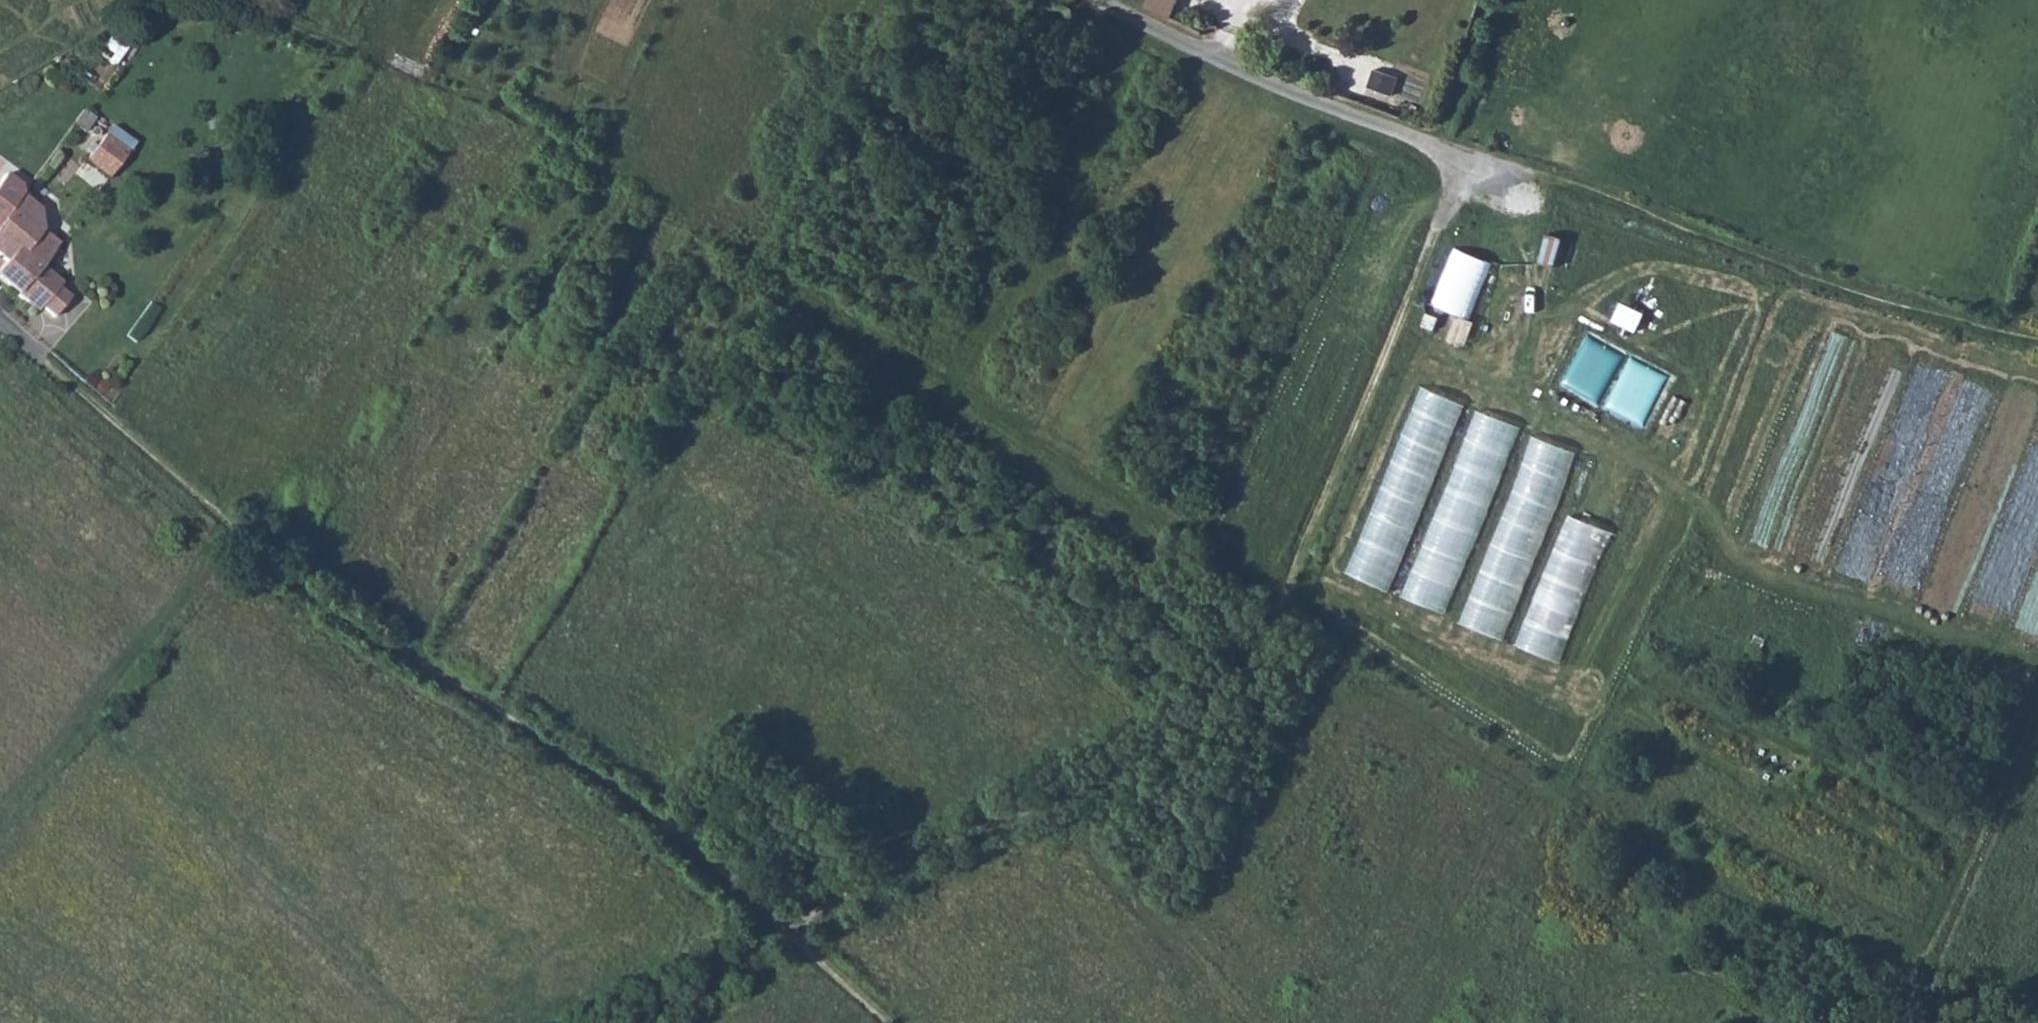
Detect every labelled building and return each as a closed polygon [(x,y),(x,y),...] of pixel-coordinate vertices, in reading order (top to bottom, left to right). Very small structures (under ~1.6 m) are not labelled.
[(1146,10),(1168,21),(1177,0),(1151,0),(1146,10)] [(84,111),(74,124),(85,133),(95,120),(84,111)] [(106,134),(86,161),(109,179),(136,143),(113,126),(107,134),(106,134)] [(0,224),(0,256),(7,262),(0,270),(0,278),(39,310),(41,307),(54,317),(71,297),(58,287),(61,284),(41,267),(59,244),(41,230),(39,210),(22,195),(0,224)] [(1483,325),(1508,268),(1472,253),(1447,310),(1483,325)] [(1417,382),(1352,573),(1396,588),(1460,397),(1417,382)] [(1474,406),(1409,595),(1453,610),(1518,421),(1474,406)] [(1530,432),(1468,622),(1512,636),(1574,446),(1530,432)]
